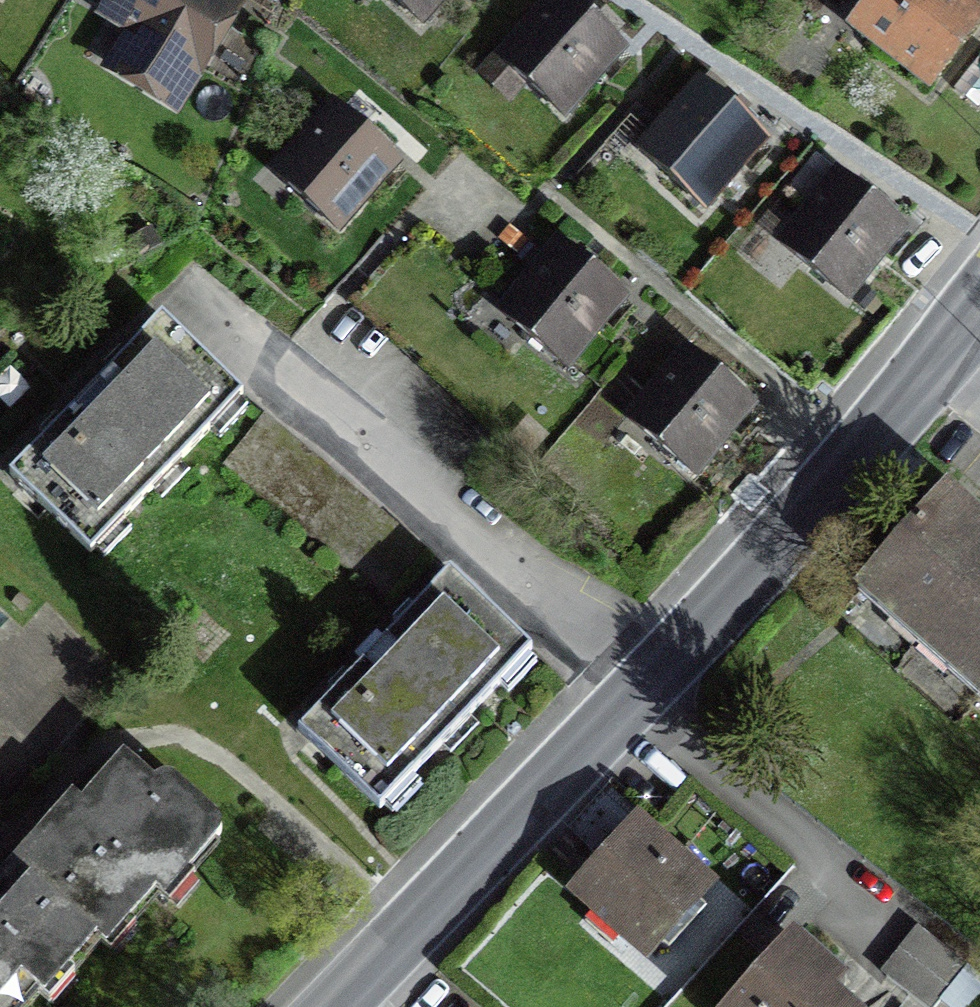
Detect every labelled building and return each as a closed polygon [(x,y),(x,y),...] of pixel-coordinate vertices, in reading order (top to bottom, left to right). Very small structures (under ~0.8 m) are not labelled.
[(221,0),(116,0),(108,13),(152,41),(129,77),(173,105),(234,8),(221,0)] [(421,21),(441,0),(398,0),(421,21)] [(570,0),(553,0),(508,49),(529,68),(521,77),(562,115),(623,48),(570,0)] [(860,28),(927,79),(979,11),(979,0),(882,0),(860,28)] [(764,140),(701,83),(649,140),(669,158),(661,167),(704,206),(764,140)] [(397,161),(334,106),(282,165),(303,183),(295,191),(338,229),(397,161)] [(903,227),(838,174),(789,234),(811,251),(803,261),(846,297),(903,227)] [(623,297),(559,243),(509,302),(532,321),(524,330),(566,365),(623,297)] [(74,408),(9,475),(91,553),(241,398),(161,321),(97,386),(93,382),(71,405),(74,408)] [(751,404),(687,351),(637,412),(657,429),(650,437),(694,473),(751,404)] [(423,549),(387,518),(303,448),(265,416),(231,456),(390,589),(423,549)] [(863,586),(979,688),(979,529),(943,496),(863,586)] [(299,730),(379,808),(532,650),(450,572),(385,639),(382,636),(360,659),(364,663),(299,730)] [(11,864),(97,940),(121,913),(130,920),(180,863),(189,872),(221,835),(222,827),(217,819),(174,781),(164,777),(153,783),(123,757),(80,806),(70,797),(11,864)] [(635,827),(579,889),(650,952),(706,890),(635,827)] [(59,962),(69,972),(97,940),(11,864),(0,877),(0,1006),(19,1006),(59,962)] [(885,977),(925,1006),(936,1006),(968,966),(921,930),(885,977)] [(736,1006),(843,1006),(825,992),(835,980),(792,943),(736,1006)]
